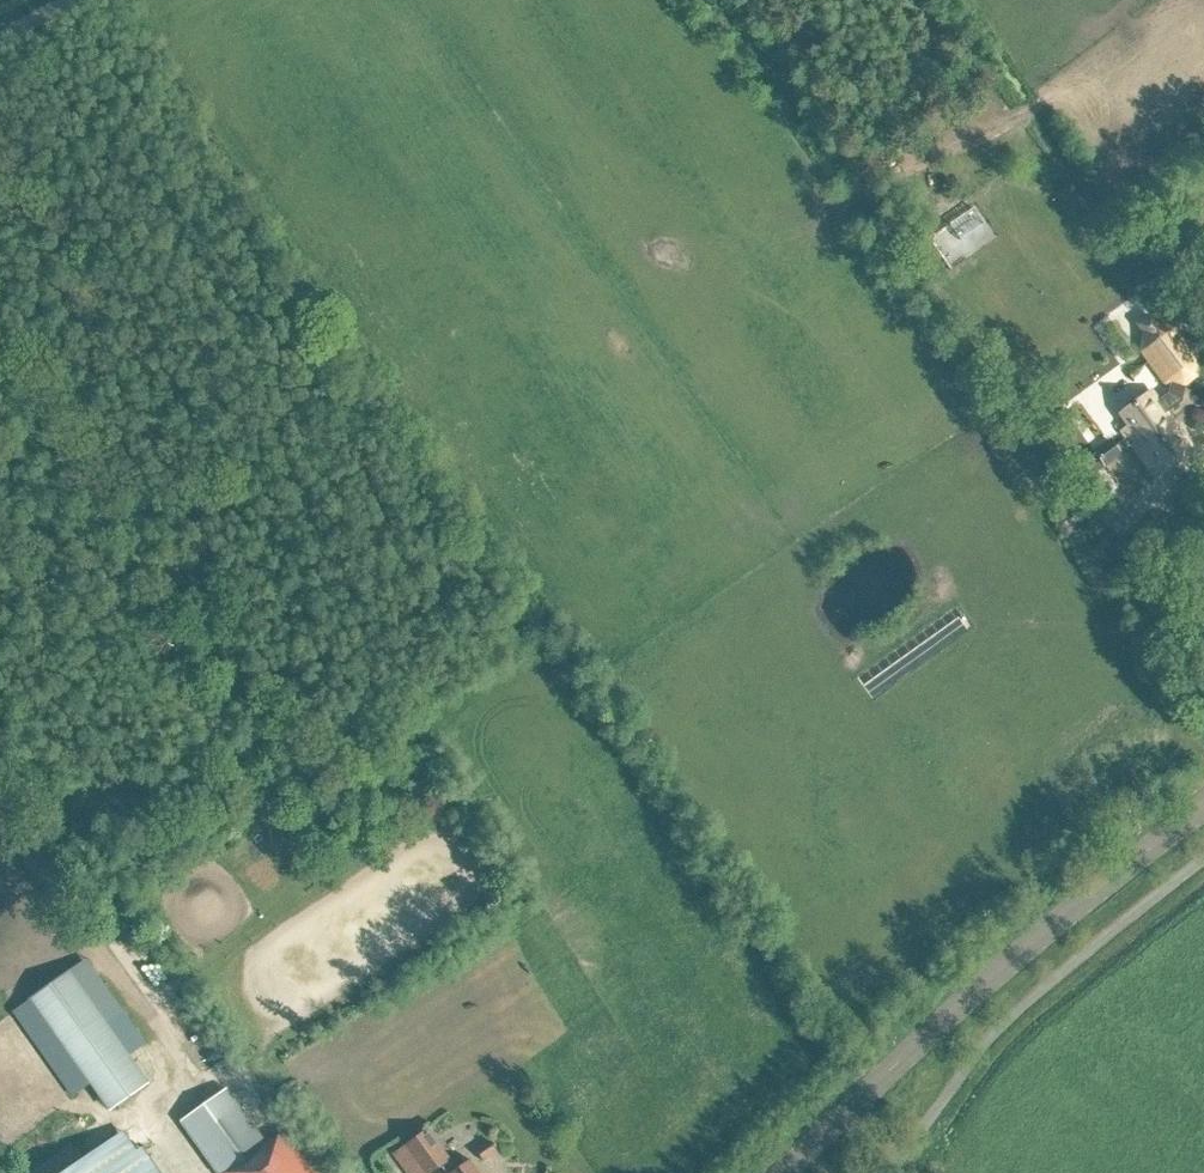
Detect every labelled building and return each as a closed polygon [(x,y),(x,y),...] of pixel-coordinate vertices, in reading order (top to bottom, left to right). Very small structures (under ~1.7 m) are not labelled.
[(950,271),(971,256),(947,222),(926,237),(950,271)] [(1181,403),(1184,388),(1195,379),(1197,361),(1173,328),(1155,327),(1142,335),(1141,352),(1164,386),(1169,388),(1167,395),(1158,402),(1151,393),(1119,414),(1129,427),(1122,433),(1125,438),(1114,446),(1109,439),(1092,452),(1103,468),(1121,455),(1119,453),(1130,445),(1155,479),(1193,451),(1166,414),(1181,403)] [(108,1112),(149,1084),(71,973),(30,1001),(108,1112)] [(224,1091),(179,1124),(214,1172),(309,1172),(281,1134),(264,1146),(224,1091)] [(440,1168),(446,1164),(450,1161),(427,1131),(411,1143),(393,1156),(406,1172),(434,1172),(440,1168)] [(482,1160),(496,1150),(488,1139),(474,1149),(482,1160)] [(111,1141),(64,1172),(133,1172),(111,1141)] [(468,1158),(451,1171),(446,1164),(440,1168),(444,1172),(479,1172),(468,1158)]
